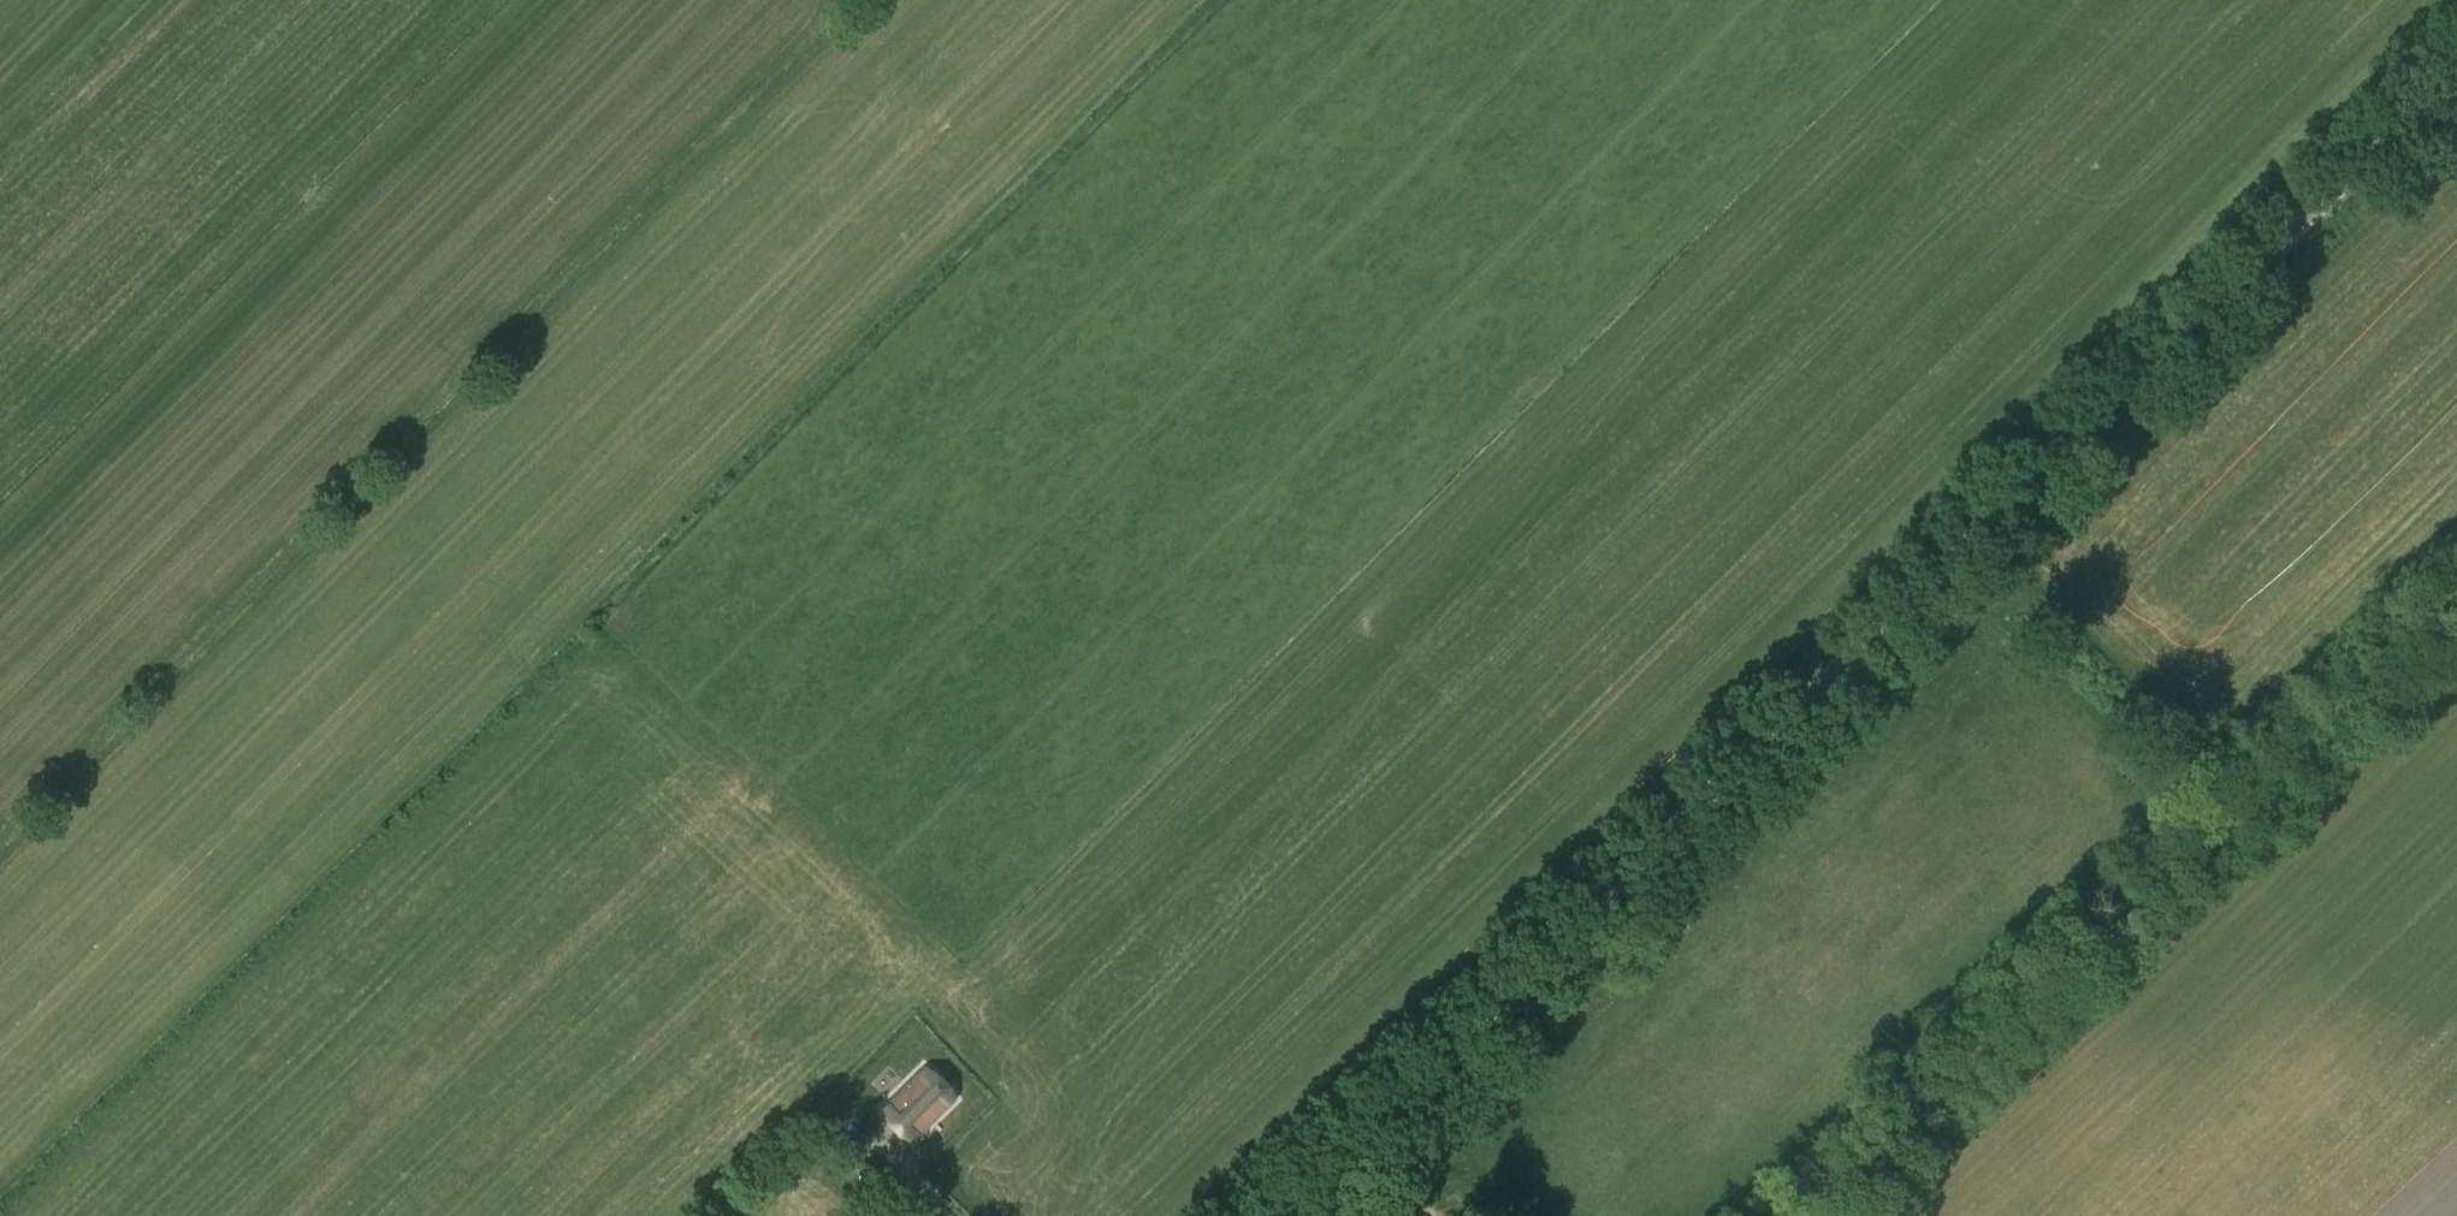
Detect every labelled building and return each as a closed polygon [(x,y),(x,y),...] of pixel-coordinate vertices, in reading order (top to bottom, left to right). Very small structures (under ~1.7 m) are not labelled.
[(911,1141),(956,1097),(924,1065),(880,1109),(911,1141)]
